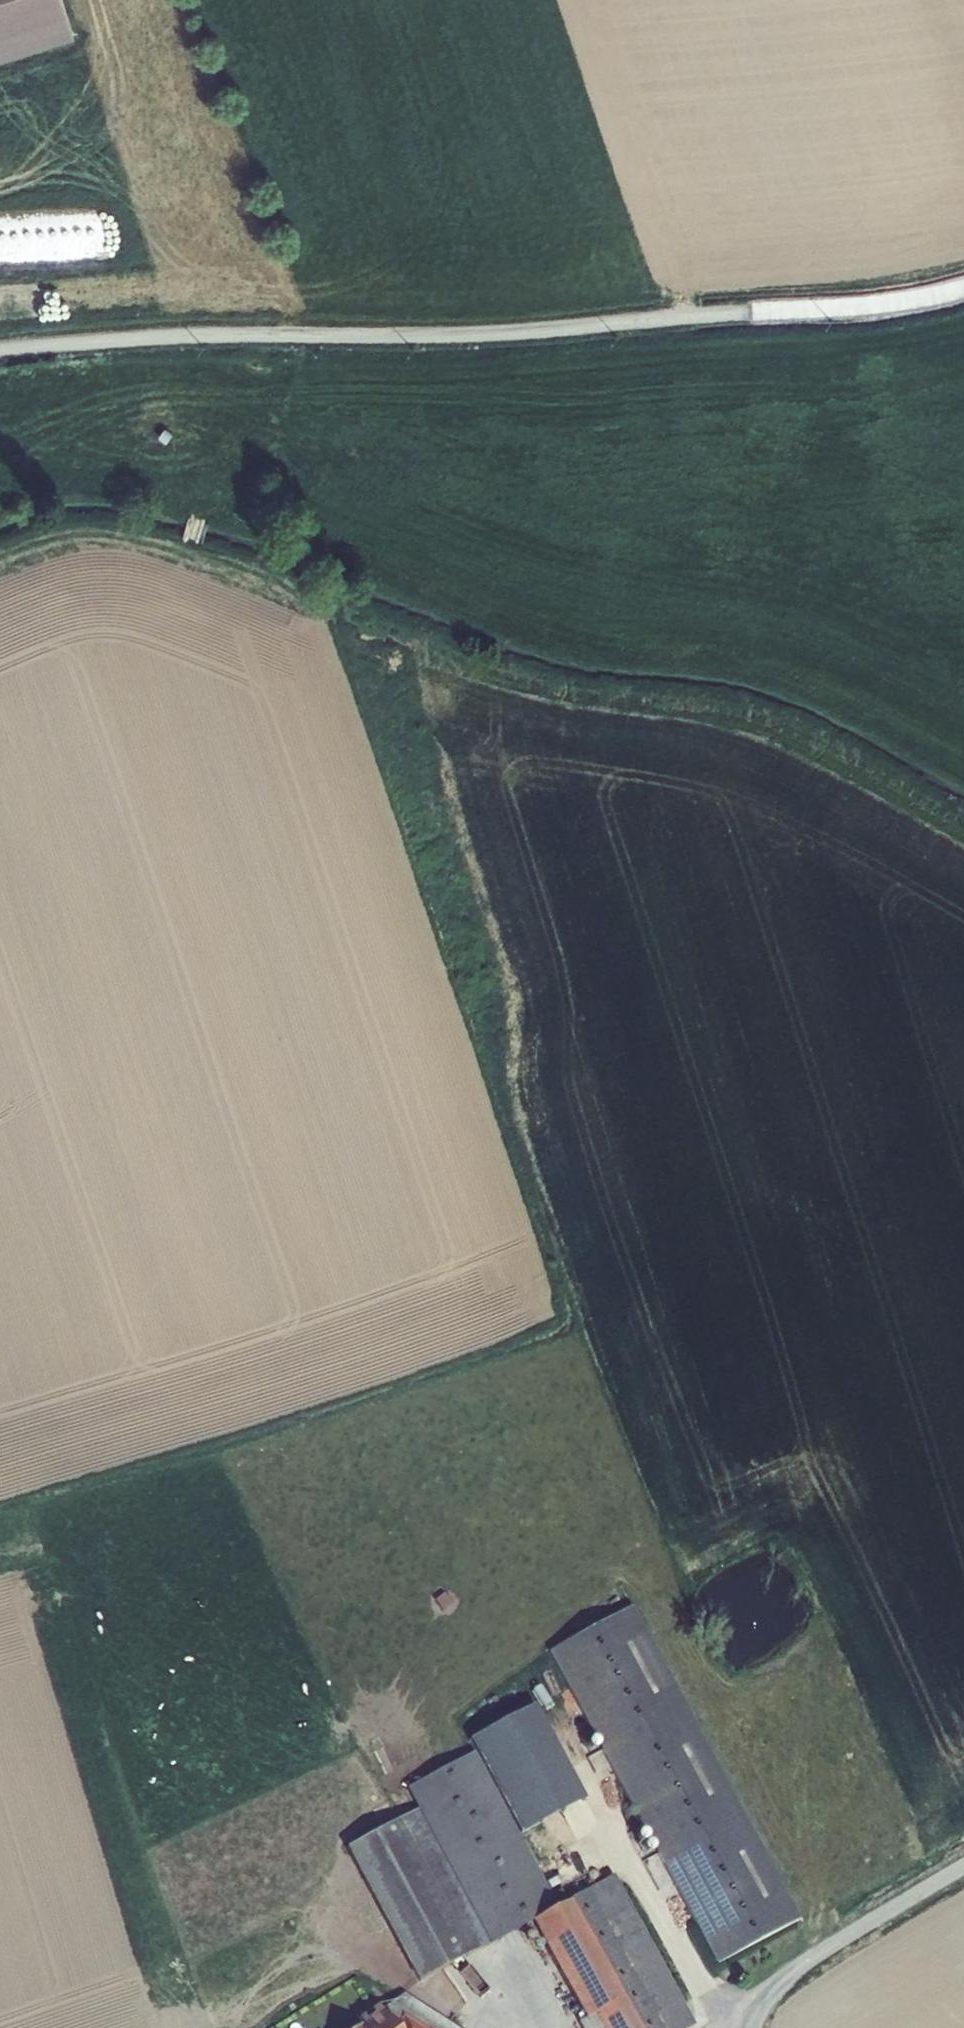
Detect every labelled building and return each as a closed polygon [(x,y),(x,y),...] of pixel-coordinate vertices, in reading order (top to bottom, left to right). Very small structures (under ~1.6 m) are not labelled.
[(64,7),(62,0),(0,0),(0,30),(64,7)] [(0,30),(0,56),(72,34),(64,7),(0,30)] [(631,1606),(547,1651),(716,1963),(799,1918),(631,1606)] [(470,1742),(474,1752),(519,1836),(584,1801),(533,1707),(470,1742)] [(613,1875),(568,1899),(569,1900),(556,1906),(519,1836),(474,1752),(406,1788),(417,1809),(345,1847),(417,1981),(530,1922),(582,2019),(577,2021),(581,2027),(688,2027),(693,2025),(613,1875)] [(393,2027),(458,2027),(404,1993),(380,2010),(393,2027)] [(380,2010),(376,2004),(355,2019),(358,2024),(353,2027),(393,2027),(380,2010)]
